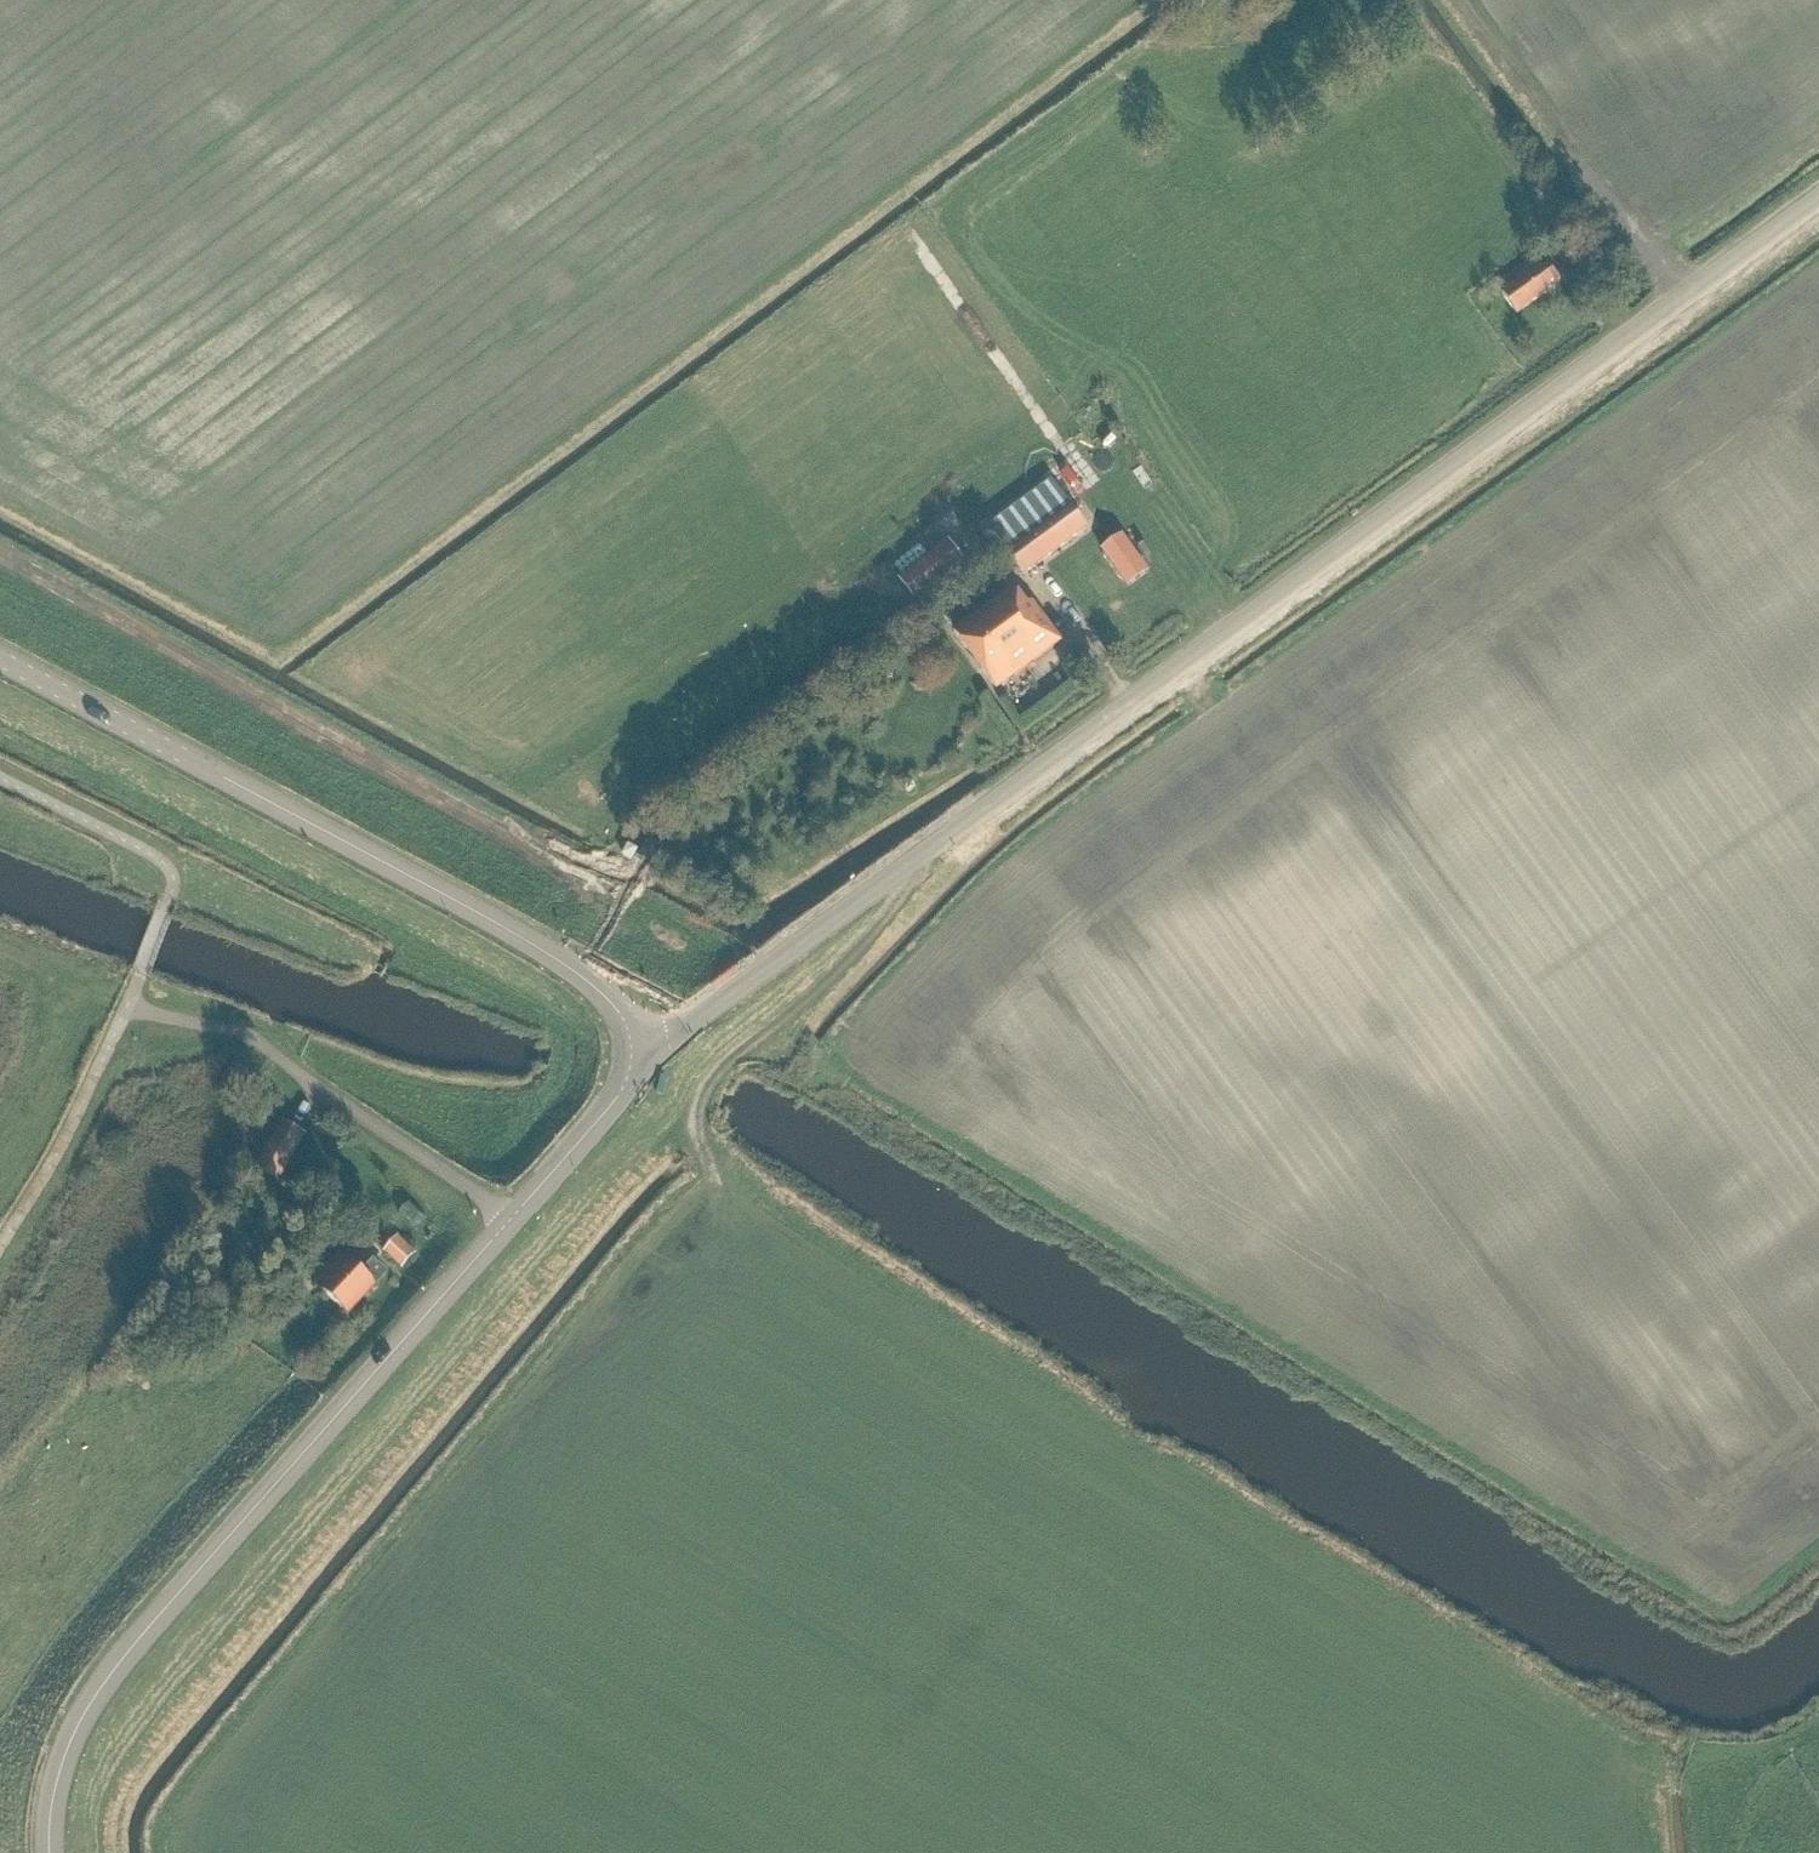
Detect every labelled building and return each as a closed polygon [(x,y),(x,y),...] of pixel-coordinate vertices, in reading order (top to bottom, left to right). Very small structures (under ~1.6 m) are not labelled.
[(1533,257),(1503,280),(1510,290),(1504,295),(1517,313),(1561,281),(1552,269),(1548,272),(1543,265),(1540,268),(1533,257)] [(1052,481),(989,527),(1025,575),(1086,529),(1052,481)] [(1148,572),(1121,537),(1100,552),(1127,587),(1148,572)] [(948,539),(898,578),(914,599),(964,560),(948,539)] [(964,600),(943,616),(998,692),(1064,643),(1034,601),(1026,607),(1014,589),(977,616),(964,600)] [(628,844),(622,855),(631,861),(638,849),(628,844)] [(285,1123),(257,1169),(277,1182),(305,1135),(285,1123)] [(398,1235),(384,1251),(402,1267),(416,1251),(398,1235)] [(364,1277),(353,1266),(340,1254),(312,1284),(347,1317),(385,1275),(374,1265),(364,1277)]
